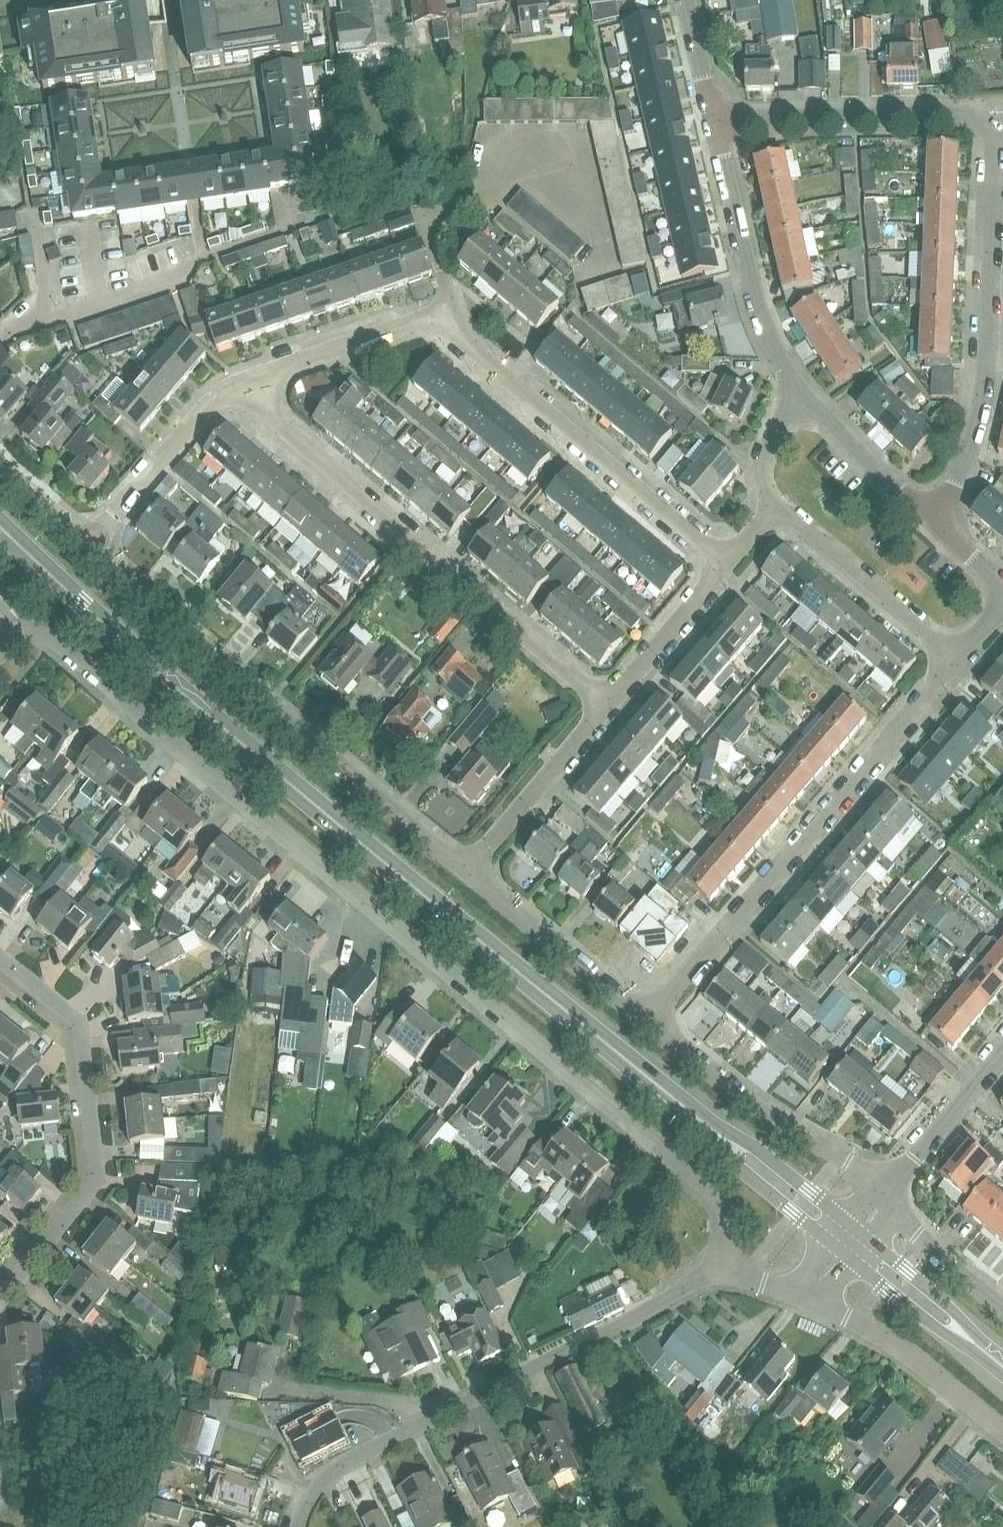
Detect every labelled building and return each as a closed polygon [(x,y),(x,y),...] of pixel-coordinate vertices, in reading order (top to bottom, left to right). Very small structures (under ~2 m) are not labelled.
[(164,2),(164,0),(142,0),(143,5),(113,10),(66,17),(34,22),(34,26),(21,28),(25,55),(28,76),(43,74),(46,90),(171,71),(305,51),(302,32),(315,30),(312,11),(311,0),(177,0),(164,2)] [(396,51),(389,0),(342,0),(344,20),(339,20),(344,58),(396,51)] [(461,19),(461,11),(446,14),(444,0),(411,0),(415,25),(432,22),(435,43),(449,42),(451,59),(465,57),(461,19)] [(461,11),(461,19),(478,17),(477,8),(506,5),(505,0),(460,0),(461,11)] [(517,3),(522,36),(545,34),(544,22),(551,22),(550,19),(568,17),(567,12),(577,11),(576,0),(532,0),(532,1),(517,3)] [(630,0),(632,0),(590,0),(592,11),(593,17),(619,14),(617,2),(630,0)] [(760,9),(758,0),(740,0),(730,2),(732,14),(736,14),(760,9)] [(764,37),(765,44),(770,43),(799,39),(792,0),(758,0),(760,9),(762,22),(764,37)] [(943,2),(944,12),(951,11),(950,1),(943,2)] [(762,22),(760,9),(736,14),(738,26),(762,22)] [(658,17),(625,25),(632,55),(665,47),(658,17)] [(929,53),(946,50),(942,23),(925,26),(929,53)] [(872,24),(856,24),(856,52),(872,52),(872,24)] [(888,51),(889,90),(918,90),(917,28),(916,28),(906,28),(906,29),(906,51),(888,51)] [(841,31),(828,31),(828,53),(841,53),(841,31)] [(770,43),(765,44),(764,37),(757,37),(758,48),(746,48),(747,91),(775,91),(774,72),(774,69),(770,43)] [(799,41),(802,63),(820,60),(816,38),(799,41)] [(665,47),(632,55),(639,89),(673,81),(665,47)] [(605,52),(608,63),(618,60),(616,50),(605,52)] [(828,71),(838,70),(838,55),(827,56),(828,71)] [(608,63),(610,73),(621,71),(618,60),(608,63)] [(327,76),(335,76),(334,64),(326,64),(327,76)] [(800,65),(800,91),(825,91),(825,65),(800,65)] [(265,73),(268,95),(304,89),(301,68),(265,73)] [(673,81),(639,89),(647,123),(681,115),(673,81)] [(271,117),(307,112),(304,89),(268,95),(271,117)] [(323,99),(324,111),(332,111),(331,99),(323,99)] [(53,105),(56,127),(92,121),(88,100),(53,105)] [(590,124),(614,119),(610,101),(556,102),(556,124),(590,124)] [(513,125),(527,125),(527,102),(513,103),(513,125)] [(527,125),(541,125),(541,102),(527,102),(527,125)] [(541,102),(541,125),(556,124),(556,102),(541,102)] [(499,125),(499,103),(485,103),(485,125),(499,125)] [(513,125),(513,103),(499,103),(499,125),(513,125)] [(20,110),(12,112),(14,123),(22,122),(20,110)] [(332,111),(324,111),(325,123),(333,123),(332,111)] [(271,117),(275,140),(311,135),(307,112),(271,117)] [(622,125),(633,123),(630,113),(620,115),(622,125)] [(654,154),(688,146),(681,115),(647,123),(654,154)] [(617,131),(614,119),(590,124),(593,136),(617,131)] [(56,127),(59,150),(95,144),(92,121),(56,127)] [(622,125),(624,136),(635,133),(633,123),(622,125)] [(593,136),(596,149),(619,143),(617,131),(593,136)] [(275,140),(278,163),(310,159),(310,160),(314,159),(311,135),(275,140)] [(862,173),(874,172),(873,152),(871,141),(860,142),(862,173)] [(25,156),(33,155),(31,143),(23,144),(25,156)] [(599,161),(622,155),(619,143),(596,149),(599,161)] [(59,150),(63,172),(99,167),(95,144),(59,150)] [(327,157),(335,156),(335,144),(326,145),(327,157)] [(661,185),(695,177),(688,146),(654,154),(661,185)] [(927,174),(958,175),(959,148),(928,147),(928,164),(927,174)] [(855,148),(843,149),(845,169),(856,169),(855,148)] [(795,164),(793,153),(754,161),(760,188),(790,181),(787,166),(795,164)] [(35,167),(33,155),(25,156),(27,168),(35,167)] [(599,161),(601,173),(625,168),(622,155),(599,161)] [(336,168),(335,156),(327,157),(328,169),(336,168)] [(265,157),(242,161),(248,197),(271,193),(270,189),(266,165),(265,157)] [(278,163),(266,165),(270,189),(314,183),(310,160),(310,159),(278,163)] [(242,161),(219,164),(225,200),(248,197),(242,161)] [(219,164),(189,169),(195,205),(225,200),(219,164)] [(70,195),(102,190),(99,167),(63,172),(66,197),(70,196),(70,195)] [(604,185),(628,180),(625,168),(601,173),(604,185)] [(164,210),(195,205),(189,169),(159,174),(164,210)] [(875,194),(874,172),(862,173),(864,195),(875,194)] [(159,174),(136,177),(141,213),(164,210),(159,174)] [(957,202),(958,175),(927,174),(926,201),(957,202)] [(636,188),(646,186),(644,175),(634,178),(636,188)] [(845,177),(847,197),(858,196),(857,176),(845,177)] [(113,181),(114,188),(118,212),(118,216),(141,213),(136,177),(113,181)] [(668,214),(702,206),(695,177),(661,185),(668,214)] [(36,178),(28,179),(30,191),(38,190),(36,178)] [(604,185),(607,197),(630,192),(628,180),(604,185)] [(760,188),(766,214),(796,207),(790,181),(760,188)] [(636,188),(638,198),(649,196),(646,186),(636,188)] [(114,188),(102,190),(70,195),(70,196),(73,219),(118,212),(114,188)] [(607,197),(610,209),(633,204),(630,192),(607,197)] [(507,210),(516,217),(531,201),(521,193),(507,210)] [(860,216),(858,196),(847,197),(848,217),(860,216)] [(540,208),(531,201),(516,217),(526,225),(540,208)] [(957,202),(926,201),(926,217),(920,217),(919,227),(956,229),(957,202)] [(610,209),(612,221),(636,216),(633,204),(610,209)] [(675,243),(709,235),(702,206),(668,214),(675,243)] [(866,227),(877,226),(876,206),(865,207),(866,227)] [(766,214),(772,240),(801,233),(796,207),(766,214)] [(535,233),(549,216),(540,208),(526,225),(535,233)] [(15,213),(0,216),(0,233),(18,230),(15,213)] [(44,216),(45,227),(53,226),(52,214),(44,216)] [(387,223),(390,232),(391,235),(415,226),(411,214),(387,223)] [(514,241),(517,238),(523,230),(504,214),(495,224),(514,241)] [(558,224),(549,216),(535,233),(544,241),(558,224)] [(612,221),(615,234),(639,228),(636,216),(612,221)] [(333,222),(321,226),(325,237),(336,234),(333,222)] [(365,240),(390,232),(387,223),(362,231),(365,240)] [(263,224),(252,228),(255,236),(266,232),(263,224)] [(568,232),(558,224),(544,241),(553,249),(568,232)] [(879,246),(877,226),(866,227),(868,247),(879,246)] [(179,230),(180,238),(192,236),(191,228),(179,230)] [(243,239),(255,236),(252,228),(240,232),(243,239)] [(641,240),(639,228),(615,234),(618,246),(641,240)] [(925,228),(924,254),(955,255),(956,229),(925,228)] [(523,230),(517,238),(528,248),(535,240),(523,230)] [(849,249),(862,249),(861,230),(848,231),(849,249)] [(309,231),(300,234),(304,245),(313,241),(309,231)] [(354,244),(365,240),(362,231),(351,235),(354,244)] [(772,240),(777,267),(807,259),(819,257),(813,231),(801,233),(772,240)] [(563,257),(577,240),(568,232),(553,249),(563,257)] [(709,235),(675,243),(683,277),(717,269),(709,235)] [(31,236),(19,239),(23,269),(35,267),(31,236)] [(148,249),(160,245),(157,237),(146,241),(148,249)] [(650,251),(661,248),(658,238),(648,240),(650,251)] [(219,239),(208,243),(210,251),(222,247),(219,239)] [(261,247),(264,256),(288,248),(285,239),(261,247)] [(459,265),(479,282),(501,256),(481,239),(459,265)] [(586,247),(577,240),(563,257),(572,264),(586,247)] [(618,246),(621,258),(644,252),(641,240),(618,246)] [(137,254),(135,241),(123,243),(125,255),(137,254)] [(397,253),(408,285),(433,276),(422,245),(397,253)] [(264,256),(261,247),(245,253),(248,262),(263,257),(264,256)] [(57,249),(47,252),(50,263),(50,264),(62,260),(58,248),(57,248),(57,249)] [(650,251),(653,261),(663,259),(661,248),(650,251)] [(864,276),(864,268),(862,249),(849,249),(850,251),(838,253),(841,267),(852,266),(852,269),(856,269),(857,277),(864,276)] [(647,265),(644,252),(621,258),(623,270),(647,265)] [(373,262),(384,293),(408,285),(397,253),(373,262)] [(555,271),(562,263),(550,253),(543,261),(555,271)] [(917,277),(917,254),(908,254),(908,277),(917,277)] [(924,254),(923,281),(954,282),(955,255),(924,254)] [(237,255),(222,260),(225,270),(240,265),(237,255)] [(520,272),(501,256),(479,282),(498,298),(520,272)] [(814,293),(807,259),(777,267),(783,293),(784,293),(787,304),(814,293)] [(869,261),(870,281),(881,281),(879,260),(869,261)] [(350,270),(360,301),(384,293),(373,262),(350,270)] [(562,263),(555,271),(567,281),(574,273),(562,263)] [(360,301),(350,270),(326,278),(337,309),(360,301)] [(517,314),(539,289),(520,272),(498,298),(517,314)] [(337,309),(326,278),(302,286),(313,318),(337,309)] [(617,282),(624,304),(634,301),(628,278),(617,282)] [(881,281),(870,281),(871,301),(872,307),(882,306),(881,281)] [(911,293),(923,294),(922,308),(953,309),(954,282),(923,281),(912,281),(911,293)] [(624,304),(617,282),(605,285),(612,308),(624,304)] [(855,304),(866,303),(865,282),(854,283),(855,304)] [(612,308),(605,285),(593,289),(600,312),(612,308)] [(313,318),(302,286),(278,294),(289,326),(313,318)] [(559,306),(539,289),(517,314),(537,331),(559,306)] [(600,312),(593,289),(582,292),(589,315),(600,312)] [(660,298),(663,310),(674,308),(679,332),(699,328),(700,330),(709,328),(709,325),(728,321),(722,296),(703,300),(700,289),(660,298)] [(241,342),(231,311),(203,321),(192,291),(180,295),(195,338),(211,333),(217,351),(241,342)] [(289,326),(278,294),(254,303),(265,334),(289,326)] [(162,300),(169,321),(180,317),(173,296),(162,300)] [(806,339),(831,322),(816,299),(791,316),(806,339)] [(157,325),(165,323),(169,321),(162,300),(150,304),(157,325)] [(265,334),(254,303),(231,311),(241,342),(265,334)] [(866,303),(855,304),(857,325),(868,324),(866,303)] [(138,308),(145,329),(157,325),(150,304),(138,308)] [(125,312),(133,333),(145,329),(138,308),(125,312)] [(953,309),(922,308),(921,334),(951,336),(953,309)] [(125,312),(115,316),(122,337),(133,333),(125,312)] [(874,320),(886,336),(895,329),(883,313),(874,320)] [(110,341),(122,337),(115,316),(103,320),(110,341)] [(183,327),(180,317),(169,321),(165,323),(168,332),(183,327)] [(568,326),(587,342),(594,335),(574,318),(568,326)] [(103,320),(91,324),(98,345),(110,341),(103,320)] [(846,345),(831,322),(806,339),(821,361),(846,345)] [(86,349),(98,345),(91,324),(79,328),(86,349)] [(872,327),(863,333),(876,351),(885,344),(872,327)] [(895,329),(886,336),(897,351),(907,344),(895,329)] [(164,354),(190,376),(206,356),(181,334),(164,354)] [(950,363),(951,336),(921,334),(920,362),(950,363)] [(613,351),(594,335),(587,342),(606,358),(613,351)] [(556,380),(577,354),(558,338),(536,363),(556,380)] [(138,350),(135,339),(121,344),(124,354),(138,350)] [(124,354),(121,344),(105,349),(103,350),(107,360),(124,354)] [(836,384),(853,373),(861,368),(846,345),(821,361),(836,384)] [(18,407),(24,399),(28,396),(13,384),(25,370),(17,364),(2,351),(0,353),(0,423),(2,420),(5,422),(18,407)] [(606,358),(625,374),(632,367),(613,351),(606,358)] [(148,373),(173,395),(190,376),(164,354),(148,373)] [(577,354),(556,380),(574,396),(596,370),(577,354)] [(673,360),(673,375),(710,375),(710,360),(673,360)] [(415,386),(430,399),(434,403),(455,378),(436,361),(415,386)] [(898,363),(881,375),(888,385),(905,374),(898,363)] [(625,374),(644,390),(651,383),(632,367),(625,374)] [(596,370),(574,396),(593,412),(615,386),(596,370)] [(955,371),(935,370),(933,370),(932,384),(954,385),(955,371)] [(666,371),(659,381),(672,390),(679,380),(666,371)] [(132,392),(157,414),(173,395),(148,373),(132,392)] [(325,375),(314,379),(318,390),(329,386),(325,375)] [(60,426),(53,420),(76,392),(67,385),(56,376),(41,394),(32,406),(30,408),(40,417),(23,437),(32,444),(29,447),(38,454),(41,452),(43,453),(50,444),(59,451),(72,436),(71,435),(83,421),(72,412),(60,426)] [(353,378),(325,411),(314,423),(334,440),(356,414),(365,404),(373,395),(353,378)] [(474,394),(455,378),(434,403),(453,419),(474,394)] [(753,396),(735,387),(726,383),(725,384),(712,378),(705,392),(700,400),(681,384),(673,393),(701,417),(709,408),(714,411),(739,423),(753,396)] [(895,388),(904,397),(914,387),(905,378),(895,388)] [(93,408),(100,413),(115,426),(122,418),(140,434),(157,414),(132,392),(118,380),(102,400),(101,399),(93,408)] [(644,390),(663,406),(669,399),(651,383),(644,390)] [(954,385),(932,384),(932,398),(954,399),(954,385)] [(615,386),(593,412),(612,428),(634,402),(615,386)] [(914,387),(904,397),(913,405),(922,395),(914,387)] [(28,396),(24,399),(32,406),(41,394),(34,388),(28,396)] [(877,425),(896,405),(878,388),(859,408),(877,425)] [(472,435),(493,410),(474,394),(453,419),(472,435)] [(373,408),(386,418),(393,411),(380,400),(373,395),(365,404),(373,408)] [(416,424),(423,416),(404,399),(397,407),(416,424)] [(684,437),(688,432),(696,422),(676,404),(669,399),(663,406),(670,412),(681,421),(674,428),(684,437)] [(631,444),(653,418),(634,402),(612,428),(631,444)] [(914,421),(896,405),(877,425),(895,441),(914,421)] [(491,451),(512,426),(493,410),(472,435),(491,451)] [(393,411),(386,418),(399,429),(405,422),(393,411)] [(948,420),(939,412),(931,421),(940,430),(948,420)] [(375,431),(356,414),(334,440),(353,457),(375,431)] [(442,432),(423,416),(416,424),(435,440),(442,432)] [(672,435),(653,418),(631,444),(651,460),(672,435)] [(913,458),(932,438),(914,421),(895,441),(913,458)] [(715,438),(696,422),(688,432),(706,448),(715,438)] [(218,423),(208,435),(216,443),(227,431),(218,423)] [(531,442),(512,426),(491,451),(510,467),(531,442)] [(205,455),(225,473),(247,447),(227,430),(227,431),(216,443),(205,455)] [(91,493),(110,469),(104,464),(112,455),(84,431),(67,452),(81,464),(70,476),(91,493)] [(372,473),(394,447),(375,431),(353,457),(372,473)] [(426,449),(431,443),(418,432),(411,440),(425,451),(426,449)] [(461,448),(442,432),(435,440),(454,456),(461,448)] [(529,483),(538,473),(551,458),(531,442),(510,467),(529,483)] [(431,457),(443,467),(450,460),(437,449),(431,443),(426,449),(432,455),(431,457)] [(266,463),(247,447),(225,473),(244,489),(266,463)] [(394,447),(372,473),(391,489),(414,464),(394,447)] [(473,472),(480,464),(461,448),(454,456),(473,472)] [(667,477),(680,461),(684,457),(673,448),(657,468),(667,477)] [(739,470),(724,457),(713,448),(697,468),(723,490),(739,470)] [(462,470),(450,460),(443,467),(456,478),(462,470)] [(285,479),(266,463),(244,489),(263,505),(285,479)] [(414,464),(391,489),(411,506),(433,480),(414,464)] [(499,480),(480,464),(473,472),(492,488),(499,480)] [(706,509),(723,490),(697,468),(680,487),(706,509)] [(203,498),(210,490),(212,488),(192,471),(183,481),(203,498)] [(547,499),(567,515),(588,490),(569,474),(547,499)] [(304,496),(285,479),(263,505),(282,522),(304,496)] [(452,496),(433,480),(411,506),(430,522),(452,496)] [(499,480),(492,488),(511,504),(518,496),(499,480)] [(973,515),(992,531),(1002,517),(1002,504),(1001,502),(1002,499),(1002,488),(998,484),(990,494),(973,515)] [(194,518),(203,507),(179,487),(170,497),(194,518)] [(222,501),(210,490),(203,498),(215,508),(222,501)] [(607,506),(588,490),(567,515),(586,532),(607,506)] [(472,528),(485,513),(497,499),(488,491),(470,512),(452,496),(430,522),(449,539),(465,521),(472,528)] [(304,496),(282,522),(301,538),(323,512),(304,496)] [(469,556),(489,573),(511,547),(492,531),(510,510),(502,503),(477,532),(484,538),(469,556)] [(164,554),(173,543),(186,526),(162,506),(139,533),(164,554)] [(607,506),(586,532),(605,547),(626,522),(607,506)] [(203,507),(194,518),(186,526),(173,543),(184,552),(175,563),(188,574),(186,577),(196,585),(198,582),(201,584),(220,561),(219,560),(226,551),(214,540),(226,526),(203,507)] [(241,530),(248,523),(235,512),(229,520),(241,530)] [(342,529),(323,512),(301,538),(320,555),(342,529)] [(556,528),(536,512),(529,520),(549,536),(556,528)] [(992,531),(1002,540),(1002,517),(992,531)] [(645,538),(626,522),(605,547),(624,564),(645,538)] [(260,534),(248,523),(241,530),(254,541),(260,534)] [(575,544),(556,528),(549,536),(568,552),(575,544)] [(362,545),(342,529),(320,555),(339,571),(362,545)] [(537,533),(530,542),(541,552),(549,543),(537,533)] [(624,564),(634,572),(642,580),(664,554),(645,538),(624,564)] [(568,552),(587,568),(594,560),(575,544),(568,552)] [(280,563),(286,556),(274,545),(267,552),(280,563)] [(362,545),(339,571),(361,590),(383,564),(362,545)] [(530,564),(511,547),(489,573),(508,589),(530,564)] [(763,576),(782,593),(804,567),(785,550),(763,576)] [(683,571),(664,554),(642,580),(662,596),(683,571)] [(299,566),(286,556),(280,563),(292,574),(299,566)] [(548,579),(530,564),(508,589),(527,606),(543,588),(550,594),(575,565),(566,558),(548,579)] [(613,576),(594,560),(587,568),(606,584),(613,576)] [(575,565),(550,594),(557,600),(541,618),(562,636),(584,610),(565,594),(583,572),(575,565)] [(823,583),(804,567),(782,593),(801,609),(823,583)] [(278,612),(288,600),(273,587),(271,590),(247,571),(221,601),(246,622),(251,615),(265,627),(278,612)] [(606,584),(625,600),(632,592),(613,576),(606,584)] [(318,596),(324,589),(312,578),(305,585),(318,596)] [(587,604),(599,590),(590,581),(577,596),(587,604)] [(841,599),(823,583),(801,609),(819,625),(841,599)] [(286,618),(281,625),(268,640),(290,658),(310,633),(299,624),(316,603),(298,588),(288,600),(278,612),(286,618)] [(336,599),(324,589),(318,596),(330,606),(336,599)] [(763,613),(771,604),(753,589),(745,598),(763,613)] [(651,608),(632,592),(625,600),(644,616),(651,608)] [(603,603),(615,613),(622,605),(610,595),(603,603)] [(838,641),(860,615),(841,599),(819,625),(838,641)] [(781,613),(771,604),(763,613),(774,622),(781,613)] [(622,605),(615,613),(613,614),(633,631),(641,621),(622,605)] [(721,625),(745,645),(761,627),(737,606),(721,625)] [(603,626),(584,610),(562,636),(581,652),(603,626)] [(446,619),(444,621),(455,631),(463,621),(452,612),(446,619)] [(860,615),(838,641),(820,662),(826,667),(844,645),(857,657),(879,631),(860,615)] [(729,665),(745,645),(721,625),(704,644),(729,665)] [(617,630),(613,635),(603,626),(581,652),(600,668),(626,638),(617,630)] [(801,646),(808,637),(799,629),(791,638),(801,646)] [(875,672),(897,647),(879,631),(857,657),(875,672)] [(819,645),(808,637),(801,646),(811,655),(819,645)] [(320,676),(343,695),(363,671),(370,676),(369,678),(388,694),(411,666),(392,650),(378,667),(371,661),(372,660),(346,638),(335,652),(338,655),(320,676)] [(704,644),(688,663),(712,684),(729,665),(704,644)] [(917,663),(897,647),(875,672),(895,689),(917,663)] [(760,658),(767,664),(776,654),(768,648),(760,658)] [(434,673),(446,683),(441,688),(460,705),(481,681),(464,666),(465,665),(451,653),(434,673)] [(782,656),(769,671),(778,679),(791,664),(782,656)] [(757,676),(767,664),(760,658),(750,670),(757,676)] [(696,702),(712,684),(688,663),(671,684),(686,696),(680,703),(711,730),(718,721),(696,702)] [(981,707),(993,717),(1002,726),(1002,673),(998,668),(981,688),(990,695),(981,707)] [(844,669),(838,677),(849,686),(856,679),(844,669)] [(769,671),(756,687),(764,695),(778,679),(769,671)] [(726,696),(734,703),(743,692),(736,685),(726,696)] [(864,685),(857,693),(877,710),(884,702),(864,685)] [(414,752),(442,718),(415,696),(387,729),(414,752)] [(734,712),(742,720),(756,704),(747,697),(734,712)] [(464,756),(498,716),(495,714),(500,707),(490,699),(486,705),(484,704),(450,744),(464,756)] [(682,721),(697,733),(703,739),(711,730),(680,703),(673,712),(658,699),(642,717),(667,739),(682,721)] [(777,699),(770,708),(782,719),(790,710),(777,699)] [(16,750),(25,757),(34,746),(35,746),(58,718),(37,701),(14,729),(25,738),(16,750)] [(558,704),(553,706),(560,720),(563,719),(571,715),(564,701),(558,704)] [(845,701),(844,702),(827,722),(850,741),(868,720),(845,701)] [(945,730),(971,753),(990,731),(986,727),(994,718),(980,707),(973,716),(964,708),(945,730)] [(751,727),(742,720),(734,712),(716,732),(725,739),(734,747),(751,727)] [(833,761),(850,741),(827,722),(819,715),(801,736),(809,742),(810,742),(833,761)] [(650,759),(667,739),(642,717),(625,737),(650,759)] [(52,789),(64,774),(70,765),(61,758),(79,735),(58,718),(35,746),(45,754),(38,763),(48,772),(41,780),(52,789)] [(924,755),(950,777),(971,753),(945,730),(924,755)] [(715,765),(717,755),(720,745),(725,739),(716,732),(708,742),(703,760),(702,762),(715,765)] [(634,778),(650,759),(625,737),(608,756),(634,778)] [(810,742),(809,742),(793,762),(816,781),(833,761),(810,742)] [(82,794),(93,802),(124,763),(101,744),(79,773),(91,783),(82,794)] [(471,757),(448,785),(473,805),(475,803),(478,805),(486,795),(483,793),(495,779),(498,781),(510,767),(482,744),(471,757)] [(950,777),(924,755),(900,782),(926,805),(950,777)] [(593,774),(618,796),(634,778),(608,756),(593,774)] [(711,784),(715,765),(702,762),(703,760),(699,759),(695,758),(692,769),(696,770),(700,771),(698,780),(711,784)] [(663,770),(671,777),(680,765),(673,759),(663,770)] [(0,762),(0,779),(5,782),(13,772),(0,762)] [(798,802),(816,781),(793,762),(775,782),(798,802)] [(126,810),(148,782),(124,763),(93,802),(84,814),(83,815),(92,823),(101,811),(103,812),(113,800),(126,810)] [(661,788),(671,777),(663,770),(653,781),(661,788)] [(798,802),(775,782),(763,772),(746,792),(758,802),(780,822),(798,802)] [(64,774),(52,789),(39,805),(49,813),(74,782),(64,774)] [(602,815),(618,796),(593,774),(574,796),(592,811),(586,819),(609,838),(617,828),(602,815)] [(663,793),(672,801),(686,786),(677,777),(663,793)] [(975,790),(968,798),(977,805),(983,797),(975,790)] [(35,823),(43,813),(14,791),(6,801),(35,823)] [(994,801),(1002,808),(1002,791),(994,801)] [(659,817),(672,801),(663,793),(650,809),(659,817)] [(630,808),(638,815),(648,803),(640,796),(630,808)] [(914,820),(903,810),(887,797),(871,816),(898,839),(914,820)] [(162,842),(186,812),(169,798),(155,816),(142,806),(128,825),(125,828),(138,838),(146,829),(162,842)] [(961,806),(970,813),(977,805),(968,798),(961,806)] [(763,843),(780,822),(758,802),(740,823),(763,843)] [(555,819),(580,839),(589,828),(564,808),(555,819)] [(178,885),(190,869),(202,854),(190,844),(204,826),(186,812),(162,842),(155,852),(173,866),(164,876),(177,886),(178,885)] [(32,827),(50,843),(62,830),(44,814),(32,827)] [(945,814),(938,824),(949,832),(956,821),(945,814)] [(125,828),(128,825),(116,815),(91,847),(103,856),(125,828)] [(883,857),(898,839),(871,816),(856,834),(883,857)] [(740,823),(723,843),(745,863),(763,843),(740,823)] [(569,852),(557,841),(562,835),(550,825),(526,854),(538,864),(536,867),(546,876),(549,873),(551,875),(569,852)] [(610,846),(600,838),(589,828),(580,839),(569,852),(578,860),(560,882),(583,901),(601,879),(590,870),(610,846)] [(867,875),(877,864),(888,874),(894,867),(883,857),(856,834),(840,852),(867,875)] [(224,842),(211,858),(204,867),(204,868),(194,880),(207,890),(216,878),(227,887),(247,861),(224,842)] [(728,883),(745,863),(723,843),(705,864),(728,883)] [(923,859),(933,869),(943,858),(932,849),(923,859)] [(851,893),(867,875),(840,852),(824,870),(851,893)] [(952,857),(944,866),(959,878),(966,869),(957,862),(952,857)] [(614,870),(609,877),(618,884),(634,866),(624,858),(623,859),(614,870)] [(923,881),(933,869),(923,859),(912,872),(923,881)] [(53,895),(58,889),(72,870),(59,861),(44,881),(34,873),(23,885),(12,876),(2,888),(0,891),(0,915),(4,915),(12,921),(14,918),(18,918),(21,914),(21,910),(24,906),(32,896),(45,905),(53,895)] [(271,880),(247,861),(227,887),(238,896),(229,908),(240,917),(250,905),(271,880)] [(728,883),(705,864),(688,883),(676,873),(664,886),(673,894),(677,890),(692,903),(700,895),(710,904),(728,883)] [(72,870),(58,889),(67,896),(84,873),(75,866),(72,870)] [(836,912),(851,893),(824,870),(809,888),(836,912)] [(939,872),(926,888),(935,895),(942,901),(955,885),(945,877),(939,872)] [(170,914),(174,910),(187,893),(178,885),(177,886),(160,906),(170,914)] [(901,885),(891,896),(901,905),(911,894),(901,885)] [(614,888),(608,895),(595,911),(596,912),(594,914),(604,922),(606,920),(617,929),(630,913),(636,906),(634,904),(624,896),(614,888)] [(685,911),(670,898),(658,888),(621,932),(659,964),(688,928),(678,920),(685,911)] [(836,912),(809,888),(793,907),(820,930),(836,912)] [(935,895),(926,888),(914,902),(923,909),(935,895)] [(891,917),(901,905),(891,896),(881,908),(891,917)] [(38,927),(54,940),(78,910),(62,898),(38,927)] [(85,899),(78,910),(54,940),(69,952),(89,928),(97,934),(99,932),(110,917),(85,899)] [(271,946),(282,955),(307,924),(287,907),(269,929),(279,937),(271,946)] [(793,907),(778,925),(805,948),(820,930),(793,907)] [(105,940),(93,955),(95,957),(94,959),(101,965),(102,963),(111,970),(121,957),(133,968),(147,960),(162,952),(158,945),(154,938),(138,947),(133,942),(135,940),(127,934),(131,928),(131,919),(117,908),(110,917),(99,932),(106,938),(105,940)] [(905,912),(890,930),(899,937),(914,920),(905,912)] [(201,921),(194,928),(209,940),(216,933),(201,921)] [(869,921),(859,933),(870,942),(880,930),(869,921)] [(177,923),(173,936),(179,938),(184,925),(177,923)] [(231,923),(213,946),(224,954),(242,932),(231,923)] [(284,957),(282,974),(280,990),(285,991),(284,998),(281,1018),(279,1034),(302,1037),(300,1053),(301,1063),(308,1064),(306,1089),(321,1090),(325,1056),(329,1024),(325,1024),(328,1002),(305,1000),(310,962),(328,940),(307,924),(282,955),(284,957)] [(788,967),(805,948),(778,925),(761,943),(788,967)] [(931,929),(926,935),(933,941),(938,935),(931,929)] [(908,945),(899,937),(890,930),(879,942),(881,943),(875,949),(875,948),(874,949),(883,956),(888,961),(892,956),(893,958),(891,961),(893,963),(908,945)] [(861,953),(870,942),(859,933),(850,944),(861,953)] [(162,952),(147,960),(155,974),(186,957),(179,943),(175,945),(162,952)] [(744,945),(734,958),(741,964),(752,952),(747,948),(744,945)] [(871,970),(881,958),(883,956),(874,949),(850,978),(868,994),(881,979),(871,970)] [(1000,949),(982,970),(1002,987),(1002,952),(1000,949)] [(214,960),(214,966),(221,968),(225,965),(225,959),(220,956),(214,960)] [(838,958),(829,969),(839,978),(849,967),(838,958)] [(230,984),(241,986),(240,973),(234,961),(225,967),(231,977),(230,984)] [(343,978),(334,990),(330,1024),(352,1027),(355,1007),(364,995),(377,980),(355,963),(343,978)] [(839,978),(829,969),(810,992),(820,1000),(839,978)] [(781,992),(789,982),(774,970),(766,979),(781,992)] [(1002,992),(1002,987),(982,970),(965,990),(988,1009),(1002,992)] [(255,971),(252,996),(284,998),(285,991),(280,990),(282,974),(255,971)] [(705,1000),(726,1017),(746,993),(724,976),(705,1000)] [(175,978),(169,978),(168,977),(125,982),(127,1002),(180,996),(179,983),(178,980),(175,978)] [(789,982),(781,992),(801,1009),(809,999),(789,982)] [(988,1009),(965,990),(948,1011),(971,1030),(988,1009)] [(809,999),(801,1009),(822,1027),(845,999),(835,991),(820,1009),(809,999)] [(726,1017),(747,1034),(767,1010),(746,993),(726,1017)] [(124,1004),(123,1006),(123,1013),(125,1014),(128,1014),(129,1024),(163,1020),(164,1030),(195,1026),(205,1025),(203,1005),(171,1009),(171,1008),(170,998),(181,997),(181,996),(127,1002),(127,1004),(124,1004)] [(250,1014),(281,1018),(284,998),(252,996),(250,1014)] [(845,999),(822,1027),(831,1035),(855,1008),(845,999)] [(417,1062),(428,1049),(441,1033),(416,1013),(412,1018),(400,1009),(388,1025),(377,1038),(389,1047),(393,1042),(417,1062)] [(747,1034),(768,1051),(787,1027),(767,1010),(747,1034)] [(953,1051),(971,1030),(948,1011),(930,1032),(953,1051)] [(16,1032),(0,1020),(0,1052),(16,1032)] [(894,1046),(902,1037),(888,1026),(885,1030),(872,1020),(856,1039),(869,1049),(880,1035),(894,1046)] [(373,1027),(356,1024),(352,1050),(369,1052),(373,1027)] [(123,1073),(143,1071),(161,1069),(159,1056),(183,1053),(182,1040),(197,1038),(195,1026),(164,1030),(147,1032),(148,1043),(120,1046),(123,1073)] [(768,1051),(789,1068),(808,1044),(787,1027),(768,1051)] [(0,1052),(0,1066),(9,1073),(1,1083),(15,1094),(32,1074),(18,1063),(32,1045),(16,1032),(0,1052)] [(902,1037),(894,1046),(911,1060),(919,1051),(902,1037)] [(808,1044),(789,1068),(810,1086),(829,1062),(808,1044)] [(443,1110),(467,1081),(480,1065),(458,1047),(431,1079),(442,1088),(431,1101),(443,1110)] [(216,1049),(213,1074),(229,1076),(233,1052),(216,1049)] [(910,1070),(932,1088),(945,1072),(923,1055),(910,1070)] [(849,1103),(873,1074),(864,1066),(859,1072),(847,1062),(828,1086),(849,1103)] [(32,1074),(15,1094),(13,1097),(19,1102),(22,1129),(60,1125),(57,1097),(39,1099),(38,1089),(47,1078),(36,1069),(32,1074)] [(882,1082),(873,1074),(849,1103),(870,1120),(889,1097),(878,1087),(882,1082)] [(216,1080),(199,1082),(171,1085),(172,1100),(201,1096),(217,1094),(216,1080)] [(481,1129),(485,1126),(497,1136),(491,1143),(502,1152),(492,1164),(507,1176),(535,1142),(523,1131),(530,1122),(518,1111),(525,1102),(516,1095),(512,1094),(509,1095),(495,1084),(470,1115),(468,1118),(469,1125),(473,1128),(477,1130),(481,1129)] [(901,1106),(889,1097),(870,1120),(891,1138),(919,1103),(909,1096),(901,1106)] [(129,1126),(164,1122),(162,1102),(127,1105),(129,1126)] [(223,1131),(223,1118),(210,1118),(210,1131),(223,1131)] [(426,1151),(445,1128),(434,1119),(413,1145),(424,1154),(426,1151)] [(166,1142),(164,1122),(129,1126),(131,1146),(166,1142)] [(551,1195),(586,1152),(566,1135),(552,1152),(542,1144),(520,1170),(535,1182),(544,1172),(550,1177),(548,1179),(557,1186),(551,1195)] [(994,1165),(1001,1157),(988,1146),(981,1154),(970,1145),(941,1179),(966,1199),(994,1165)] [(249,1146),(247,1161),(260,1163),(262,1148),(249,1146)] [(164,1163),(183,1164),(220,1166),(221,1154),(209,1154),(209,1152),(165,1149),(164,1163)] [(586,1152),(551,1195),(582,1221),(604,1194),(594,1186),(610,1166),(600,1158),(597,1161),(586,1152)] [(0,1190),(0,1196),(24,1215),(42,1192),(28,1181),(36,1171),(13,1153),(1,1168),(11,1177),(0,1190)] [(314,1157),(312,1169),(327,1171),(328,1159),(314,1157)] [(994,1165),(999,1170),(1002,1165),(1002,1158),(1001,1157),(994,1165)] [(135,1215),(138,1220),(158,1224),(172,1227),(175,1212),(198,1217),(203,1168),(163,1166),(157,1195),(144,1192),(142,1203),(137,1206),(135,1215)] [(1002,1204),(1002,1198),(986,1184),(964,1211),(984,1228),(1002,1204)] [(984,1228),(1002,1243),(1002,1204),(984,1228)] [(161,1250),(154,1245),(134,1229),(127,1238),(109,1224),(96,1240),(124,1262),(136,1247),(146,1255),(147,1254),(166,1262),(161,1268),(182,1284),(190,1273),(188,1271),(166,1254),(161,1250)] [(8,1235),(0,1228),(0,1245),(8,1235)] [(494,1246),(507,1250),(510,1239),(497,1235),(494,1246)] [(124,1262),(96,1240),(83,1256),(111,1278),(124,1262)] [(228,1248),(213,1252),(219,1271),(234,1267),(228,1248)] [(401,1252),(404,1259),(411,1256),(408,1249),(401,1252)] [(478,1249),(475,1258),(486,1261),(489,1252),(478,1249)] [(69,1289),(96,1311),(108,1296),(110,1295),(82,1273),(69,1289)] [(504,1308),(491,1283),(479,1289),(491,1314),(504,1308)] [(69,1289),(56,1305),(74,1319),(66,1328),(82,1341),(86,1344),(88,1342),(95,1333),(85,1325),(96,1311),(69,1289)] [(560,1304),(566,1316),(575,1334),(624,1310),(615,1289),(597,1298),(585,1305),(579,1294),(560,1304)] [(133,1303),(154,1319),(166,1330),(174,1320),(141,1294),(133,1303)] [(300,1341),(309,1304),(289,1299),(279,1336),(300,1341)] [(154,1319),(133,1303),(126,1313),(146,1329),(154,1319)] [(372,1336),(387,1364),(395,1382),(431,1364),(423,1347),(416,1350),(411,1339),(433,1328),(424,1310),(421,1304),(400,1314),(403,1320),(372,1336)] [(448,1355),(456,1351),(459,1358),(472,1351),(479,1365),(506,1352),(486,1312),(446,1332),(447,1334),(440,1337),(448,1355)] [(365,1330),(380,1323),(374,1313),(360,1320),(365,1330)] [(714,1396),(729,1377),(729,1376),(734,1370),(724,1361),(725,1359),(685,1326),(663,1353),(666,1355),(651,1374),(669,1388),(676,1379),(669,1373),(676,1364),(703,1385),(699,1390),(699,1391),(711,1400),(714,1396)] [(0,1361),(0,1395),(0,1396),(3,1423),(17,1422),(14,1395),(20,1394),(31,1393),(28,1370),(45,1368),(43,1351),(41,1331),(9,1335),(10,1349),(12,1360),(0,1361)] [(208,1362),(199,1360),(204,1338),(193,1336),(188,1357),(190,1358),(185,1378),(210,1384),(213,1372),(206,1370),(208,1362)] [(776,1345),(755,1371),(746,1381),(769,1401),(788,1378),(784,1374),(795,1360),(776,1345)] [(159,1358),(169,1367),(177,1357),(166,1349),(159,1358)] [(246,1380),(224,1374),(219,1393),(257,1403),(262,1385),(268,1387),(275,1355),(254,1350),(246,1380)] [(605,1425),(585,1385),(576,1367),(571,1370),(569,1365),(563,1368),(566,1373),(557,1377),(586,1434),(605,1425)] [(801,1426),(817,1406),(829,1416),(838,1423),(849,1409),(840,1402),(849,1390),(827,1372),(803,1403),(793,1395),(772,1421),(782,1429),(791,1418),(801,1426)] [(730,1376),(729,1377),(714,1396),(727,1407),(743,1386),(730,1376)] [(699,1391),(681,1413),(694,1425),(713,1402),(711,1400),(699,1391)] [(847,1441),(875,1464),(910,1422),(881,1399),(847,1441)] [(189,1402),(189,1412),(209,1413),(209,1403),(189,1402)] [(182,1412),(171,1446),(193,1453),(203,1419),(182,1412)] [(332,1415),(289,1436),(303,1465),(346,1444),(332,1415)] [(526,1443),(535,1461),(547,1484),(577,1469),(583,1481),(595,1475),(590,1463),(580,1443),(569,1448),(558,1427),(526,1443)] [(613,1440),(607,1428),(583,1440),(589,1452),(594,1450),(613,1440)] [(459,1462),(467,1480),(482,1510),(508,1498),(517,1517),(536,1508),(518,1473),(506,1479),(489,1447),(486,1448),(484,1443),(465,1451),(468,1457),(459,1462)] [(199,1455),(193,1453),(171,1446),(166,1460),(194,1469),(199,1455)] [(986,1498),(971,1486),(980,1475),(951,1452),(937,1469),(981,1504),(986,1498)] [(856,1495),(872,1508),(858,1525),(860,1526),(874,1526),(899,1497),(889,1489),(897,1479),(880,1466),(856,1495)] [(215,1472),(212,1483),(226,1488),(222,1503),(234,1506),(253,1512),(260,1488),(245,1483),(246,1480),(227,1475),(215,1472)] [(417,1526),(445,1526),(454,1522),(456,1526),(471,1526),(473,1526),(459,1497),(446,1504),(431,1475),(399,1491),(417,1526)] [(877,1526),(946,1526),(938,1520),(951,1505),(933,1489),(920,1504),(903,1524),(890,1513),(877,1526)] [(179,1509),(155,1502),(151,1517),(179,1524),(183,1510),(179,1509)] [(488,1526),(503,1526),(505,1526),(498,1510),(483,1518),(488,1526)] [(382,1514),(364,1522),(366,1526),(389,1526),(382,1514)] [(619,1515),(607,1521),(610,1526),(625,1526),(619,1515)]
